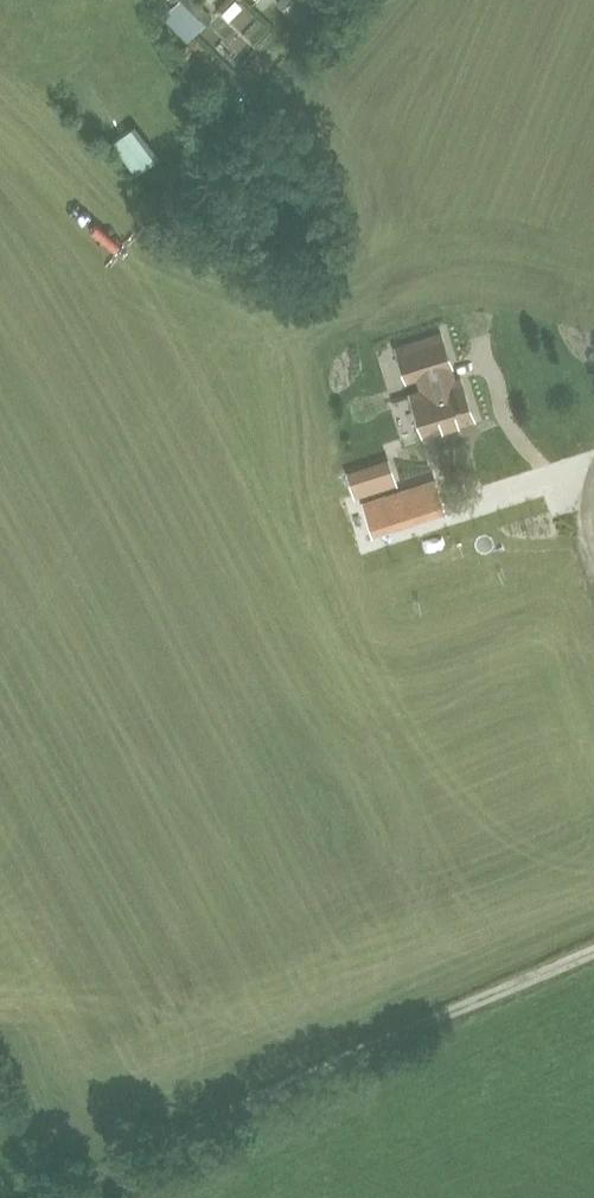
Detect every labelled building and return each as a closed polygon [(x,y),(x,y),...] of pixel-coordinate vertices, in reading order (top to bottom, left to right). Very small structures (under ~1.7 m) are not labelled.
[(198,0),(175,0),(173,2),(161,15),(186,40),(212,14),(198,0)] [(286,31),(249,0),(240,0),(211,34),(253,70),(286,31)] [(441,333),(396,348),(406,378),(418,374),(423,390),(410,394),(415,410),(418,409),(423,427),(421,428),(422,432),(473,416),(461,378),(453,380),(448,364),(451,364),(441,333)] [(367,495),(360,469),(346,474),(353,499),(367,495)] [(372,531),(419,516),(444,508),(439,492),(435,479),(363,503),(372,531)]
